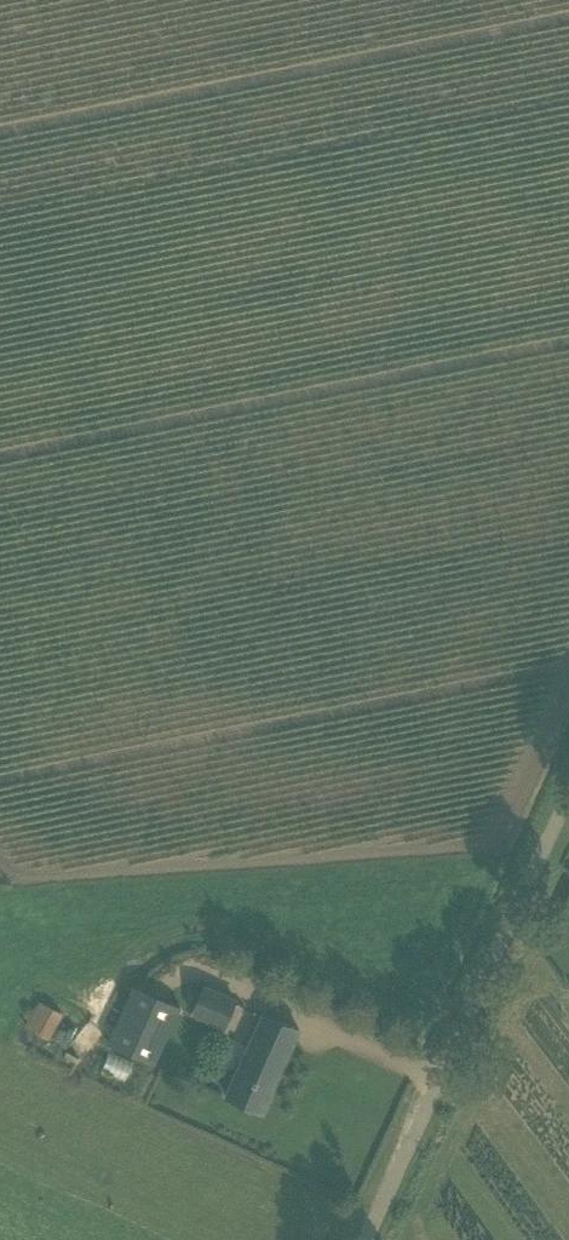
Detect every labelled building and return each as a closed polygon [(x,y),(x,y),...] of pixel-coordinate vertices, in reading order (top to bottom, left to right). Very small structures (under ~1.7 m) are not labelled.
[(142,990),(134,986),(115,1028),(108,1042),(149,1060),(174,1004),(142,990)] [(227,1018),(235,1000),(205,986),(197,1004),(227,1018)] [(26,1026),(48,1038),(61,1012),(40,1001),(26,1026)] [(264,1013),(227,1096),(262,1112),(299,1029),(264,1013)]
